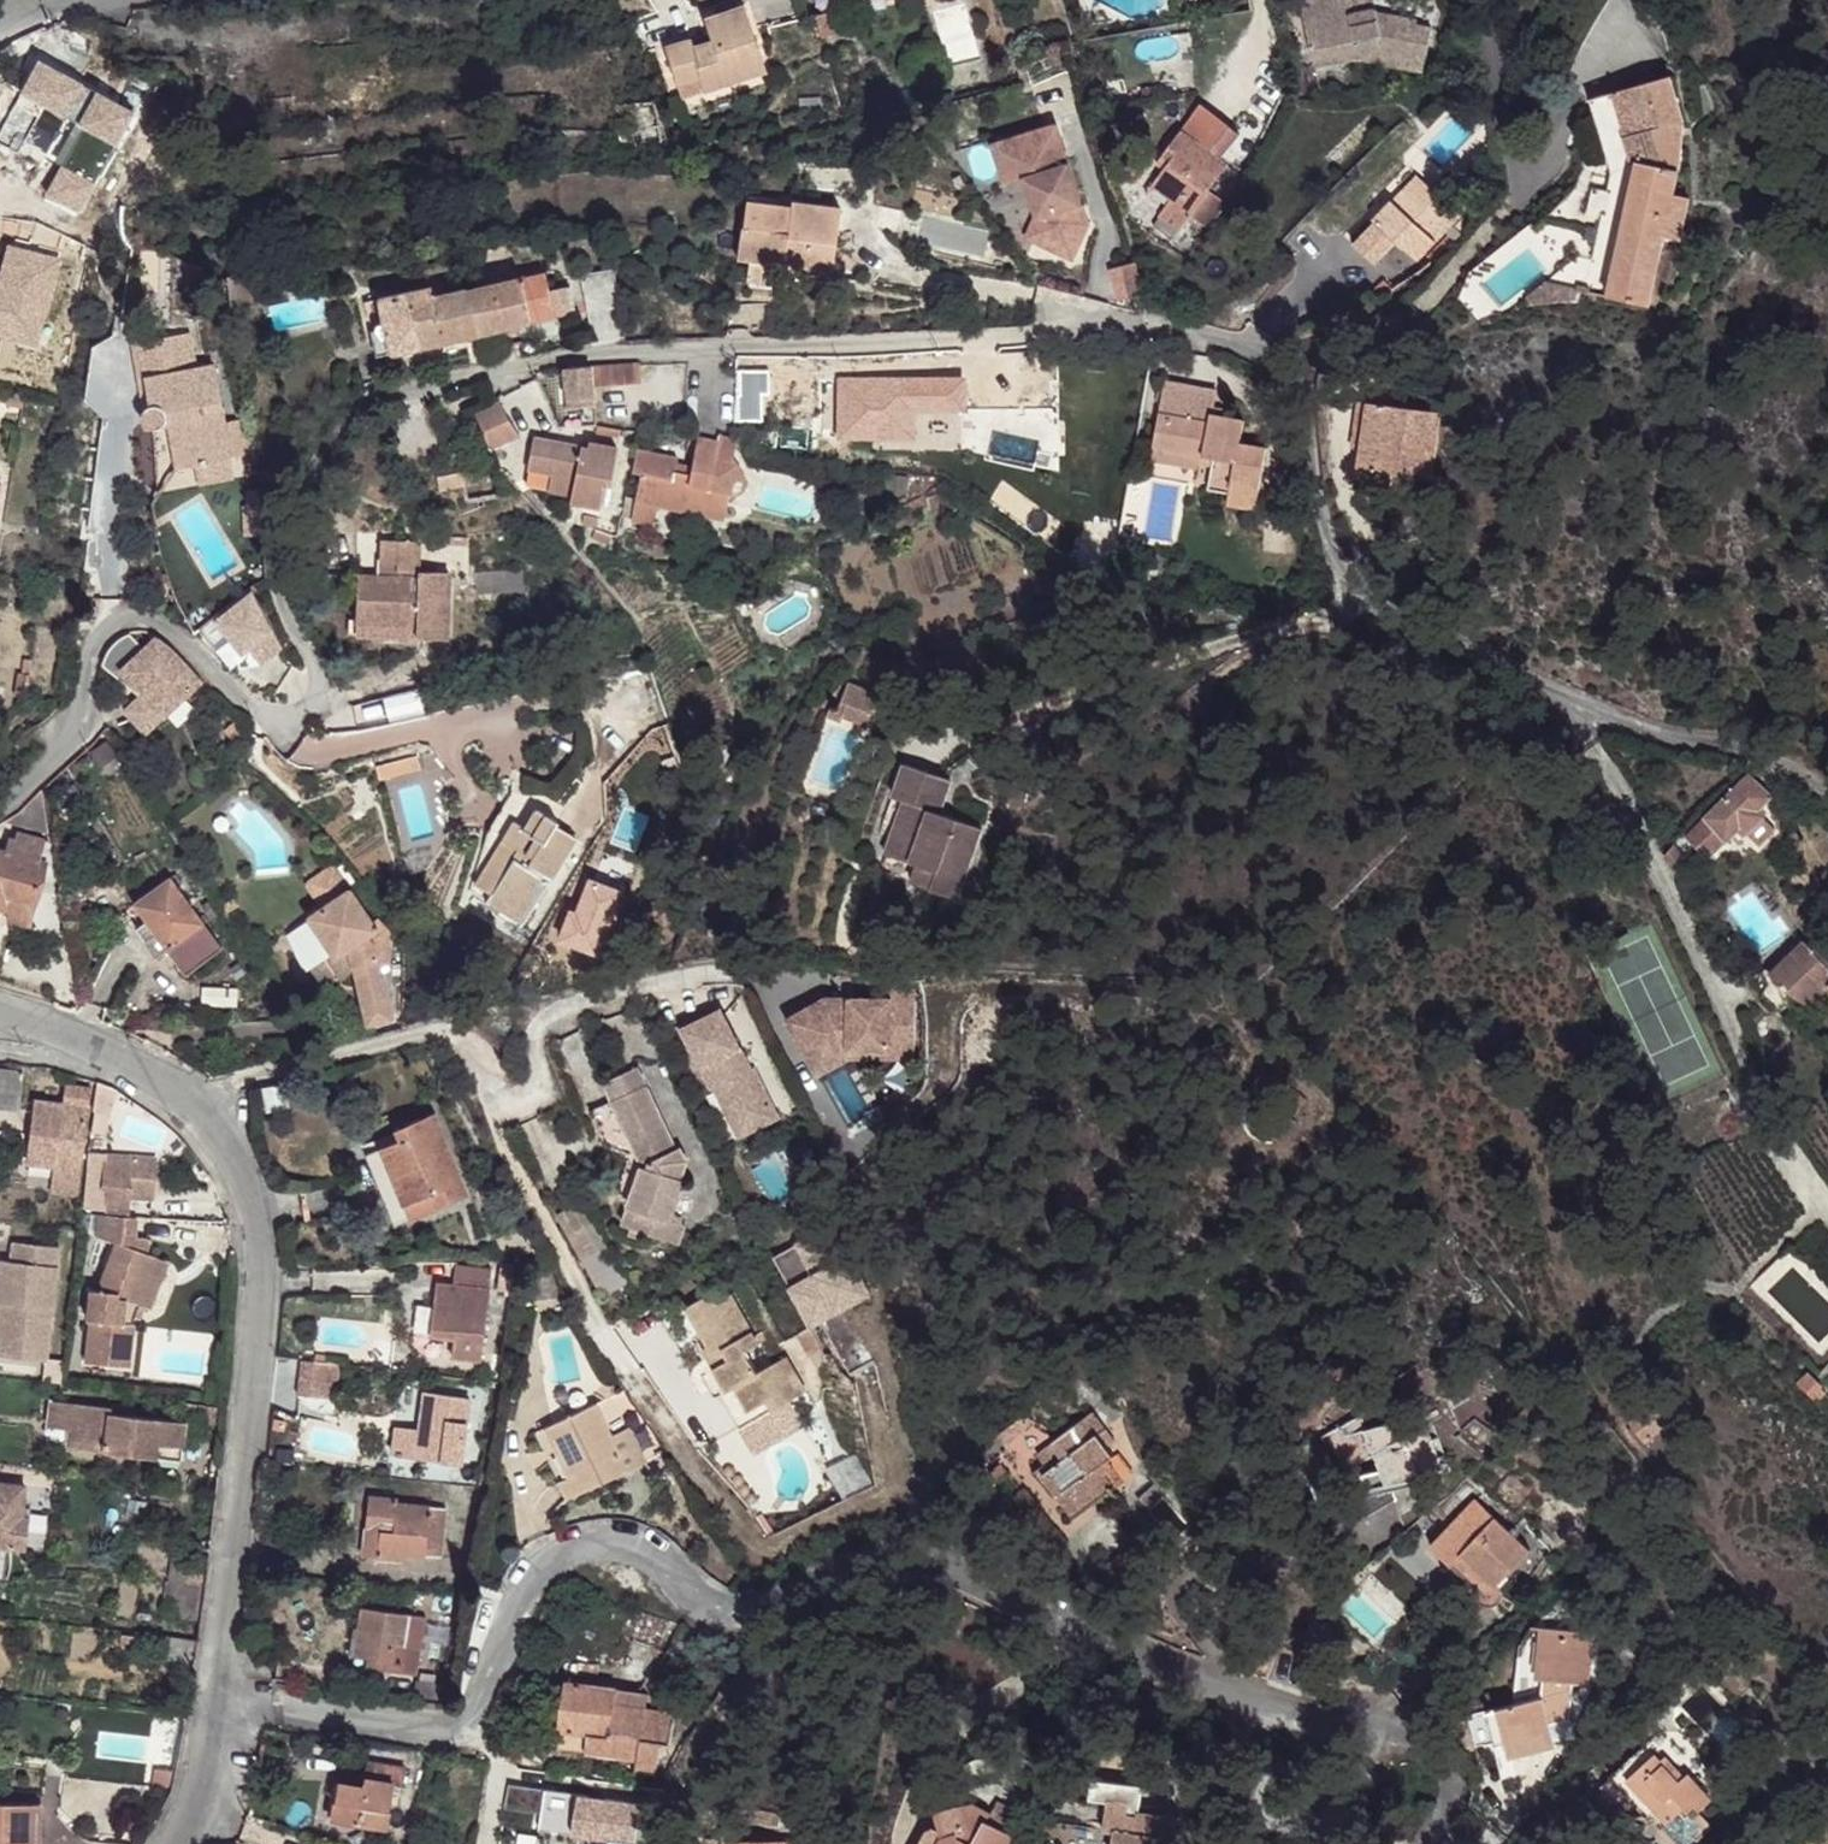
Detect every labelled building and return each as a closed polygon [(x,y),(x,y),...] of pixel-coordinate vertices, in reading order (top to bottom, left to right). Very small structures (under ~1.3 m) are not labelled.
[(1303,9),(1327,4),(1326,0),(1301,0),(1303,9)] [(1361,58),(1423,71),(1432,27),(1416,24),(1417,19),(1378,12),(1375,0),(1326,0),(1327,4),(1303,9),(1314,58),(1357,49),(1359,57),(1359,58),(1361,58)] [(744,6),(704,20),(709,34),(712,42),(694,48),(691,39),(665,47),(676,83),(700,78),(703,92),(766,71),(744,6)] [(832,36),(827,13),(815,16),(821,39),(832,36)] [(709,34),(691,39),(694,48),(712,42),(709,34)] [(1357,49),(1314,58),(1315,66),(1359,57),(1357,49)] [(1591,99),(1610,165),(1631,159),(1639,159),(1602,280),(1641,289),(1663,237),(1678,240),(1688,197),(1672,194),(1677,171),(1684,122),(1670,77),(1591,99)] [(621,106),(618,87),(555,95),(561,140),(617,133),(618,150),(667,141),(653,101),(621,106)] [(821,98),(799,100),(799,115),(822,114),(821,98)] [(1201,144),(1183,130),(1164,154),(1172,160),(1165,169),(1153,184),(1171,199),(1158,216),(1178,231),(1190,215),(1207,228),(1226,202),(1209,189),(1229,164),(1221,158),(1240,133),(1220,118),(1201,144)] [(1057,124),(992,144),(1005,184),(1024,178),(1036,215),(1038,225),(1031,240),(1072,260),(1089,224),(1076,218),(1073,209),(1083,206),(1057,124)] [(1164,154),(1157,164),(1165,169),(1172,160),(1164,154)] [(1416,174),(1392,200),(1399,206),(1423,180),(1416,174)] [(1459,213),(1423,180),(1399,206),(1392,200),(1374,220),(1376,221),(1355,244),(1375,263),(1396,240),(1417,259),(1459,213)] [(791,206),(754,201),(753,215),(744,214),(742,233),(753,234),(749,261),(761,262),(831,272),(839,207),(791,200),(791,206)] [(753,215),(754,201),(746,200),(744,214),(753,215)] [(1089,224),(1083,206),(1073,209),(1076,218),(1089,224)] [(1025,238),(1031,240),(1038,225),(1036,215),(1025,238)] [(1461,218),(1453,227),(1457,231),(1466,222),(1461,218)] [(749,261),(753,234),(742,233),(738,260),(749,261)] [(1426,257),(1431,261),(1452,238),(1448,234),(1426,257)] [(761,262),(749,261),(747,280),(759,281),(761,262)] [(1120,300),(1144,293),(1135,262),(1111,268),(1120,300)] [(614,270),(580,275),(582,290),(617,284),(614,270)] [(544,271),(466,288),(476,334),(554,316),(554,315),(548,288),(544,271)] [(226,277),(230,307),(254,304),(250,274),(226,277)] [(1375,290),(1384,299),(1396,287),(1387,278),(1375,290)] [(574,310),(568,283),(548,288),(554,315),(574,310)] [(1576,291),(1546,283),(1527,297),(1532,304),(1575,298),(1576,291)] [(466,288),(434,295),(432,286),(407,291),(419,347),(476,334),(466,288)] [(298,289),(287,291),(289,298),(299,296),(298,289)] [(371,330),(377,355),(391,352),(391,353),(419,347),(407,291),(379,298),(385,327),(371,330)] [(379,298),(364,301),(371,330),(385,327),(379,298)] [(189,333),(133,343),(144,407),(141,415),(142,422),(145,426),(147,428),(153,429),(169,426),(176,467),(255,453),(249,418),(224,423),(213,365),(195,369),(189,333)] [(84,400),(106,421),(119,337),(112,336),(93,346),(84,400)] [(639,362),(590,366),(592,387),(641,383),(639,362)] [(590,366),(563,368),(567,407),(594,406),(592,387),(590,366)] [(735,389),(736,390),(753,390),(763,391),(767,388),(767,369),(735,370),(735,389)] [(859,379),(838,379),(838,436),(859,436),(859,379)] [(894,397),(894,381),(894,379),(859,379),(859,436),(911,436),(911,410),(902,410),(902,397),(894,397)] [(909,381),(894,381),(894,397),(902,397),(902,410),(911,410),(911,397),(909,397),(909,381)] [(1217,390),(1165,381),(1153,447),(1155,447),(1200,455),(1214,458),(1208,489),(1229,492),(1227,503),(1256,508),(1266,448),(1240,443),(1244,420),(1222,416),(1212,414),(1214,407),(1217,390)] [(6,405),(21,408),(24,388),(10,384),(6,405)] [(753,390),(736,390),(735,421),(752,422),(753,390)] [(1354,446),(1363,447),(1367,423),(1407,428),(1410,407),(1361,400),(1354,446)] [(499,401),(490,404),(490,407),(475,414),(490,448),(491,448),(499,444),(519,435),(499,401)] [(1223,409),(1214,407),(1212,414),(1222,416),(1223,409)] [(1394,473),(1432,478),(1441,411),(1410,407),(1407,428),(1367,423),(1363,447),(1361,468),(1370,469),(1394,473)] [(595,432),(618,437),(620,429),(597,425),(595,432)] [(656,504),(723,518),(730,491),(732,489),(737,493),(744,490),(747,478),(732,456),(736,440),(720,435),(718,441),(697,437),(690,474),(675,471),(677,458),(637,449),(621,514),(630,516),(634,499),(656,504)] [(587,447),(533,437),(527,467),(574,476),(570,494),(569,500),(599,506),(603,482),(609,483),(616,447),(588,442),(587,447)] [(499,444),(491,448),(496,459),(504,455),(499,444)] [(1200,455),(1155,447),(1153,459),(1198,467),(1200,455)] [(230,458),(194,464),(198,485),(234,479),(230,458)] [(1394,473),(1370,469),(1367,489),(1392,492),(1394,473)] [(436,476),(439,490),(465,485),(463,471),(436,476)] [(574,476),(551,472),(547,489),(570,494),(574,476)] [(249,491),(251,506),(260,505),(259,490),(249,491)] [(656,504),(634,499),(630,516),(630,519),(652,523),(656,504)] [(596,527),(598,517),(584,514),(582,524),(596,527)] [(595,529),(592,537),(609,543),(612,535),(595,529)] [(248,536),(249,549),(262,548),(261,535),(248,536)] [(418,571),(419,540),(382,539),(381,562),(396,563),(396,576),(380,575),(358,574),(356,620),(349,619),(349,634),(447,637),(449,572),(418,571)] [(396,563),(381,562),(380,575),(396,576),(396,563)] [(527,568),(478,572),(478,590),(528,588),(527,568)] [(1114,568),(1112,578),(1129,583),(1132,573),(1114,568)] [(1070,571),(1066,583),(1086,590),(1090,578),(1070,571)] [(280,649),(250,590),(213,619),(241,654),(248,647),(262,664),(280,649)] [(1431,604),(1424,598),(1415,610),(1422,615),(1431,604)] [(148,727),(201,679),(171,648),(158,637),(144,650),(130,633),(123,636),(118,639),(110,646),(104,656),(100,665),(135,688),(137,686),(144,694),(133,704),(137,715),(148,727)] [(14,696),(26,698),(31,660),(24,659),(22,674),(18,673),(14,696)] [(646,667),(597,678),(603,703),(651,691),(646,667)] [(871,713),(878,694),(849,683),(838,711),(830,708),(828,715),(841,720),(842,716),(847,704),(871,713)] [(871,713),(847,704),(842,716),(867,725),(871,713)] [(235,721),(224,730),(238,745),(248,736),(235,721)] [(417,755),(390,763),(393,776),(420,769),(417,755)] [(390,763),(375,766),(379,780),(393,776),(390,763)] [(951,779),(906,763),(894,797),(908,802),(902,819),(899,818),(886,853),(918,865),(912,883),(957,898),(982,828),(939,813),(951,779)] [(1750,774),(1686,836),(1707,858),(1740,826),(1746,832),(1763,816),(1757,810),(1771,796),(1750,774)] [(642,789),(628,804),(631,807),(645,791),(642,789)] [(19,812),(4,821),(49,833),(42,790),(41,790),(19,812)] [(645,791),(631,807),(639,814),(653,799),(645,791)] [(527,914),(574,837),(554,825),(556,821),(536,809),(524,828),(514,822),(503,840),(518,849),(491,893),(487,900),(500,908),(504,901),(527,914)] [(1763,816),(1746,832),(1758,845),(1775,828),(1763,816)] [(0,851),(0,907),(2,908),(5,899),(12,901),(10,910),(7,919),(36,927),(34,932),(60,931),(56,895),(38,890),(45,863),(40,862),(45,842),(16,833),(14,841),(8,839),(4,852),(0,851)] [(518,849),(503,840),(476,884),(491,893),(518,849)] [(45,842),(40,862),(45,863),(54,865),(50,843),(45,842)] [(1673,844),(1664,856),(1684,885),(1692,878),(1683,866),(1686,863),(1673,844)] [(333,867),(308,883),(323,906),(348,890),(333,867)] [(175,874),(169,877),(175,885),(180,881),(175,874)] [(169,877),(133,904),(146,922),(166,949),(167,950),(173,946),(177,952),(192,941),(205,958),(220,946),(175,885),(169,877)] [(354,968),(366,1023),(390,1018),(379,967),(388,964),(387,932),(376,919),(371,922),(348,890),(323,906),(308,916),(334,957),(336,955),(346,970),(354,968)] [(234,898),(219,905),(223,913),(238,907),(234,898)] [(12,901),(5,899),(2,908),(10,910),(12,901)] [(504,901),(500,908),(522,922),(527,914),(504,901)] [(166,949),(146,922),(137,928),(146,940),(145,944),(153,955),(156,956),(166,949)] [(1770,973),(1775,981),(1796,997),(1813,980),(1825,991),(1827,987),(1827,939),(1821,932),(1808,945),(1803,940),(1770,973)] [(173,946),(167,950),(184,973),(205,958),(192,941),(177,952),(173,946)] [(334,957),(329,960),(341,978),(354,968),(346,970),(336,955),(334,957)] [(1813,980),(1796,997),(1809,1007),(1825,991),(1813,980)] [(237,989),(202,987),(201,1005),(236,1006),(237,989)] [(789,1019),(815,1068),(849,1050),(914,1051),(915,991),(877,991),(877,1000),(826,999),(789,1019)] [(703,1014),(681,1025),(712,1089),(715,1088),(728,1113),(738,1108),(750,1132),(778,1119),(753,1068),(750,1069),(721,1010),(705,1018),(703,1014)] [(849,1050),(815,1068),(819,1075),(850,1058),(914,1058),(914,1051),(849,1050)] [(614,1101),(591,1112),(607,1146),(652,1161),(649,1168),(644,1166),(624,1225),(679,1243),(685,1224),(672,1219),(685,1180),(675,1176),(678,1166),(686,1162),(680,1148),(675,1150),(636,1068),(621,1075),(629,1093),(614,1101)] [(23,1073),(0,1070),(0,1108),(19,1110),(23,1073)] [(621,1075),(605,1082),(614,1101),(629,1093),(621,1075)] [(99,1082),(93,1109),(107,1113),(115,1089),(99,1082)] [(35,1102),(28,1162),(54,1166),(81,1169),(91,1089),(65,1086),(62,1105),(35,1102)] [(728,1113),(739,1137),(750,1132),(738,1108),(728,1113)] [(467,1196),(434,1114),(411,1123),(415,1134),(400,1140),(380,1148),(381,1150),(403,1205),(432,1193),(438,1207),(467,1196)] [(411,1123),(395,1129),(400,1140),(415,1134),(411,1123)] [(403,1205),(381,1150),(367,1156),(395,1224),(438,1207),(432,1193),(403,1205)] [(106,1154),(89,1153),(86,1209),(128,1211),(129,1197),(152,1199),(155,1158),(130,1156),(130,1163),(105,1161),(106,1154)] [(51,1191),(78,1194),(81,1169),(54,1166),(51,1191)] [(218,1196),(212,1199),(214,1207),(220,1206),(218,1196)] [(100,1214),(98,1237),(116,1243),(98,1290),(90,1289),(87,1320),(91,1320),(87,1363),(130,1367),(134,1317),(139,1304),(149,1308),(158,1283),(148,1279),(156,1257),(144,1253),(148,1238),(135,1237),(137,1218),(100,1214)] [(833,1225),(774,1257),(812,1325),(822,1320),(850,1372),(873,1359),(845,1308),(870,1293),(833,1225)] [(13,1241),(10,1261),(0,1259),(0,1304),(1,1304),(0,1314),(0,1355),(46,1360),(59,1247),(13,1241)] [(166,1261),(156,1257),(148,1279),(158,1283),(166,1261)] [(500,1284),(513,1285),(517,1263),(503,1262),(500,1284)] [(491,1270),(455,1265),(453,1285),(437,1283),(431,1336),(455,1338),(452,1356),(480,1360),(491,1270)] [(711,1294),(687,1307),(710,1348),(712,1351),(714,1352),(716,1353),(725,1349),(731,1359),(716,1368),(729,1391),(721,1396),(740,1429),(806,1392),(786,1357),(758,1373),(746,1352),(759,1345),(730,1295),(716,1303),(711,1294)] [(809,1356),(823,1350),(812,1325),(797,1334),(809,1356)] [(710,1348),(706,1350),(716,1368),(731,1359),(725,1349),(716,1353),(714,1352),(712,1351),(710,1348)] [(315,1353),(314,1360),(327,1362),(328,1355),(315,1353)] [(302,1361),(298,1395),(335,1399),(338,1365),(302,1361)] [(1807,1374),(1797,1384),(1816,1403),(1826,1392),(1807,1374)] [(612,1431),(632,1423),(648,1461),(658,1457),(630,1387),(599,1399),(612,1431)] [(419,1392),(407,1392),(406,1424),(418,1425),(419,1392)] [(470,1399),(423,1393),(418,1431),(414,1456),(461,1463),(470,1399)] [(130,1409),(50,1400),(48,1424),(71,1427),(69,1446),(180,1459),(185,1422),(129,1416),(130,1409)] [(567,1500),(627,1471),(594,1403),(545,1427),(555,1447),(558,1446),(572,1476),(559,1482),(567,1500)] [(1115,1442),(1093,1412),(1052,1442),(1053,1444),(1039,1455),(1045,1463),(1039,1468),(1075,1516),(1094,1503),(1112,1489),(1123,1481),(1108,1460),(1113,1456),(1107,1447),(1115,1442)] [(1024,1413),(998,1434),(1005,1443),(1033,1421),(1024,1413)] [(1335,1435),(1348,1468),(1377,1454),(1383,1470),(1350,1477),(1361,1505),(1395,1498),(1392,1490),(1439,1461),(1430,1439),(1413,1444),(1406,1427),(1391,1436),(1386,1424),(1367,1428),(1361,1415),(1343,1425),(1346,1432),(1335,1435)] [(627,1427),(610,1435),(627,1471),(644,1462),(627,1427)] [(418,1431),(402,1428),(398,1454),(414,1456),(418,1431)] [(1009,1447),(1002,1452),(1007,1458),(1014,1454),(1009,1447)] [(1009,1474),(1001,1463),(988,1472),(990,1487),(1009,1474)] [(25,1549),(29,1518),(21,1517),(25,1486),(0,1483),(0,1546),(25,1549)] [(1112,1489),(1094,1503),(1099,1509),(1117,1496),(1112,1489)] [(369,1496),(365,1530),(379,1531),(376,1557),(402,1560),(403,1554),(440,1558),(445,1508),(396,1503),(397,1499),(369,1496)] [(1430,1546),(1484,1598),(1529,1551),(1474,1499),(1430,1546)] [(365,1530),(363,1556),(376,1557),(379,1531),(365,1530)] [(361,1607),(353,1655),(368,1658),(381,1660),(380,1669),(415,1675),(425,1618),(361,1607)] [(1574,1746),(1570,1719),(1573,1682),(1590,1684),(1595,1632),(1543,1627),(1538,1679),(1543,1679),(1542,1697),(1486,1710),(1495,1746),(1505,1743),(1508,1755),(1555,1744),(1574,1746)] [(136,1647),(137,1637),(121,1635),(120,1645),(136,1647)] [(156,1662),(193,1666),(198,1640),(160,1636),(156,1662)] [(381,1660),(368,1658),(367,1667),(380,1669),(381,1660)] [(649,1694),(567,1681),(557,1747),(598,1754),(637,1760),(635,1773),(657,1776),(662,1744),(671,1745),(674,1721),(646,1717),(647,1709),(649,1694)] [(444,1685),(418,1682),(415,1700),(441,1703),(444,1685)] [(675,1713),(647,1709),(646,1717),(674,1721),(675,1713)] [(657,1776),(667,1778),(684,1747),(671,1745),(662,1744),(657,1776)] [(1614,1802),(1625,1792),(1634,1784),(1660,1814),(1669,1823),(1663,1828),(1677,1843),(1690,1843),(1695,1840),(1697,1841),(1712,1829),(1695,1811),(1709,1798),(1687,1774),(1678,1783),(1645,1745),(1619,1769),(1620,1770),(1600,1787),(1614,1802)] [(338,1782),(331,1820),(386,1829),(393,1784),(402,1786),(405,1768),(367,1761),(365,1778),(348,1775),(347,1784),(338,1782)] [(153,1786),(170,1787),(173,1771),(156,1769),(153,1786)] [(348,1775),(339,1774),(338,1782),(347,1784),(348,1775)] [(1093,1778),(1090,1799),(1108,1801),(1104,1830),(1115,1832),(1113,1843),(1160,1843),(1161,1839),(1177,1841),(1180,1818),(1140,1812),(1143,1785),(1093,1778)] [(1634,1784),(1625,1792),(1652,1821),(1660,1814),(1634,1784)] [(591,1812),(593,1794),(577,1792),(575,1810),(591,1812)] [(1028,1817),(998,1801),(988,1820),(1018,1836),(1028,1817)] [(30,1803),(0,1802),(0,1843),(29,1843),(30,1803)] [(30,1803),(29,1843),(39,1843),(40,1803),(30,1803)] [(992,1813),(974,1803),(960,1807),(964,1821),(971,1819),(983,1825),(986,1819),(988,1820),(992,1813)] [(1018,1836),(988,1820),(986,1819),(983,1825),(971,1819),(964,1821),(960,1807),(960,1805),(935,1812),(940,1827),(942,1837),(939,1843),(1014,1843),(1018,1836)] [(942,1837),(940,1827),(932,1830),(929,1828),(921,1843),(939,1843),(942,1837)]
